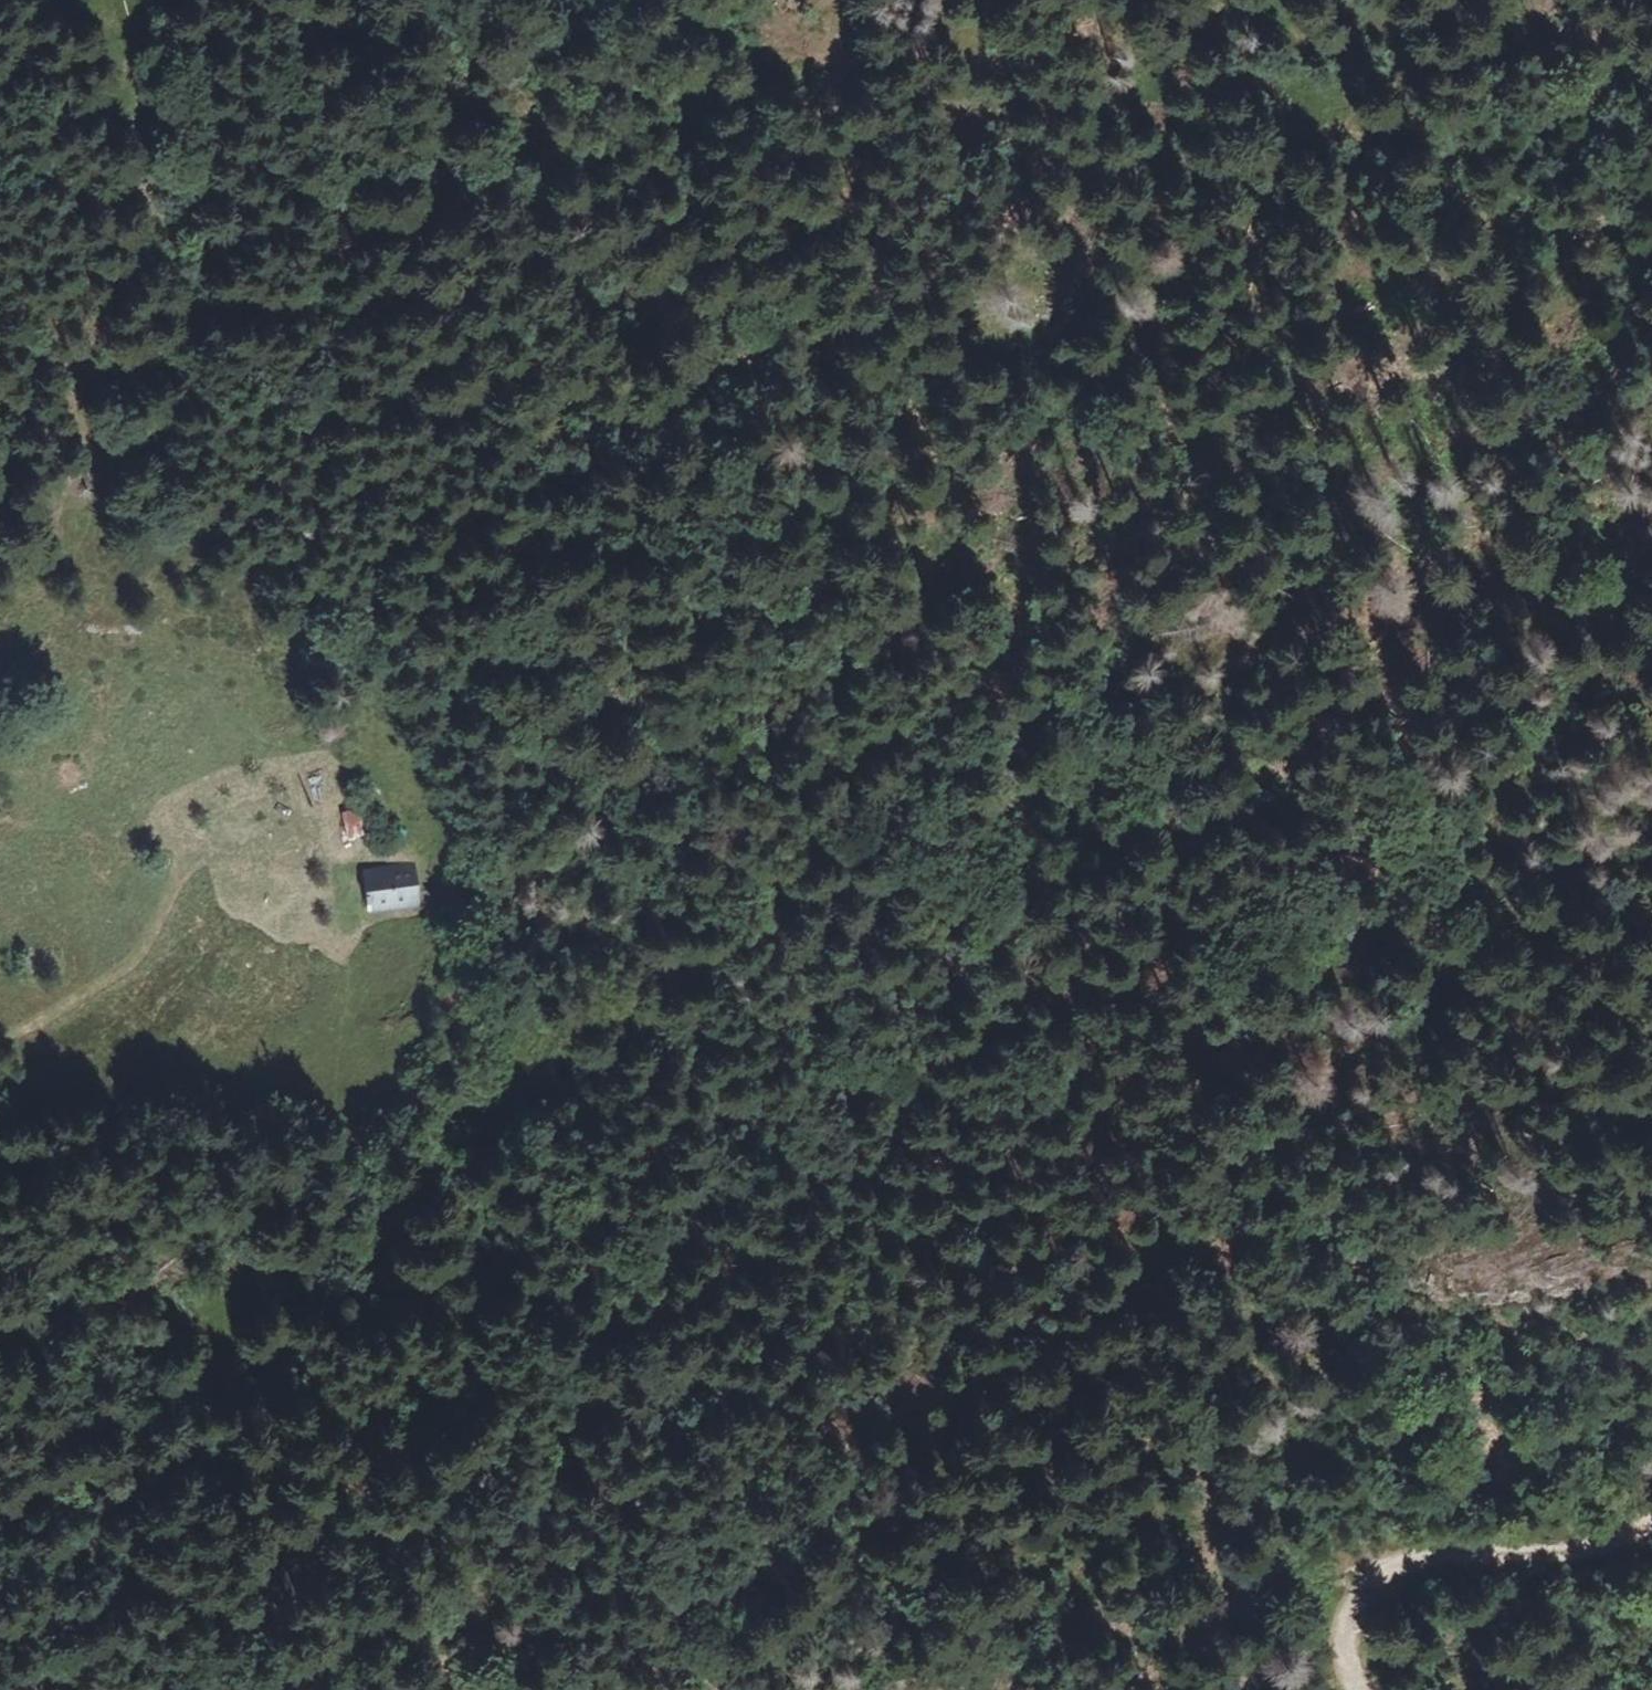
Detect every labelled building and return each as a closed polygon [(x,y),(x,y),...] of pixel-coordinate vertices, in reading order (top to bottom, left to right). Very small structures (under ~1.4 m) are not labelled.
[(364,804),(340,805),(341,833),(366,832),(364,804)] [(398,878),(380,882),(396,940),(440,929),(431,890),(402,896),(398,878)]
